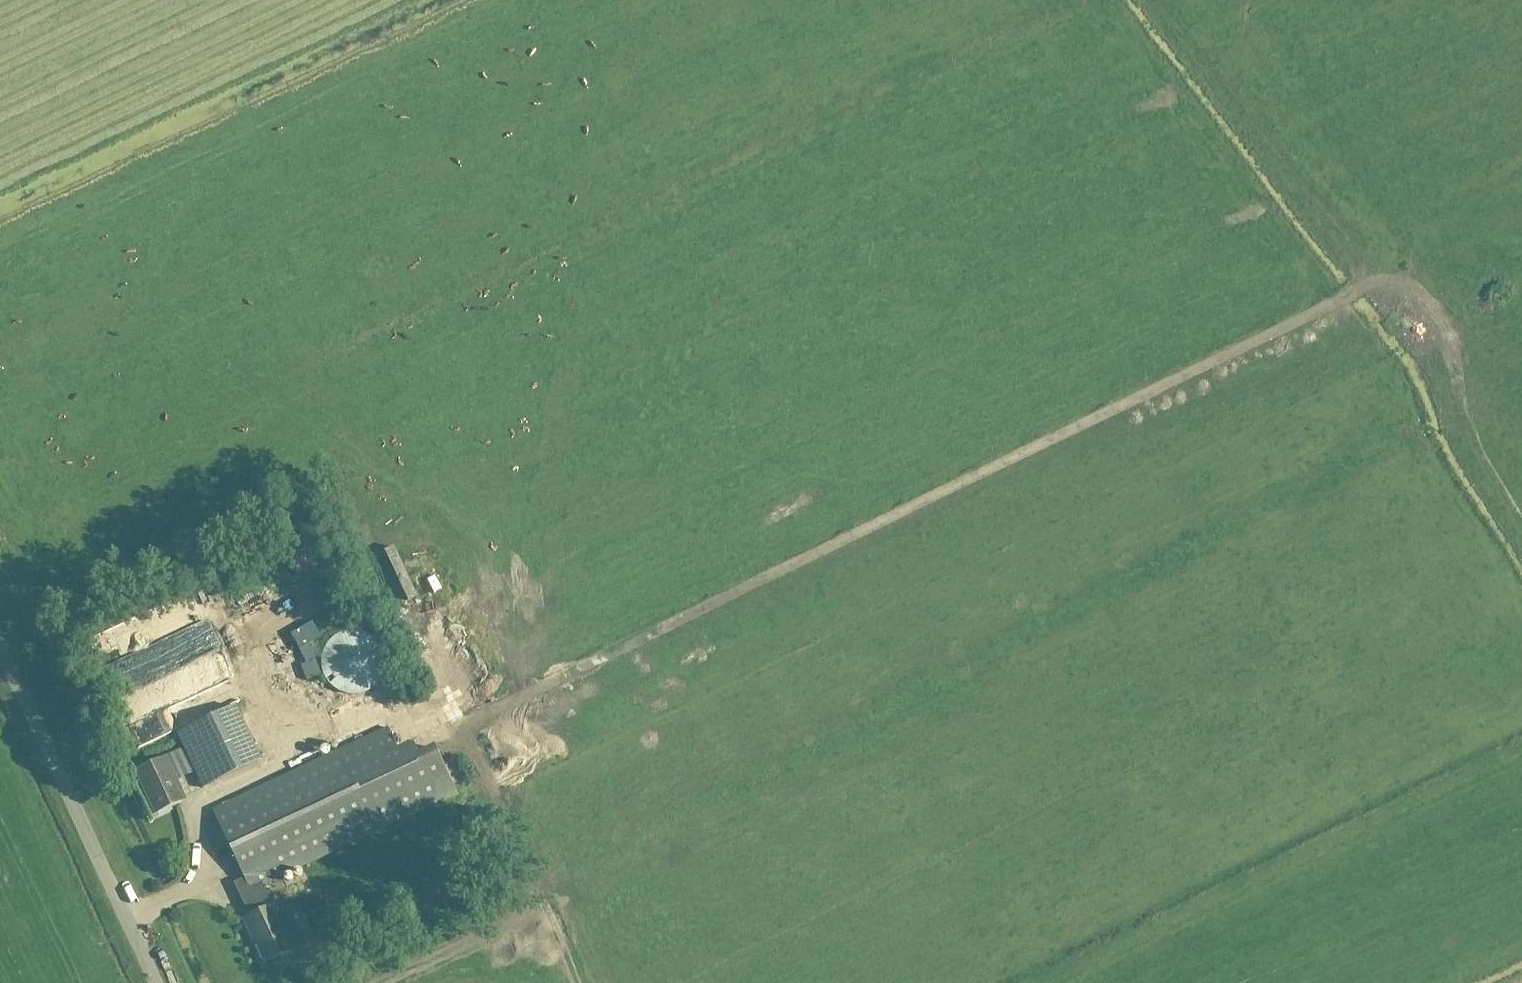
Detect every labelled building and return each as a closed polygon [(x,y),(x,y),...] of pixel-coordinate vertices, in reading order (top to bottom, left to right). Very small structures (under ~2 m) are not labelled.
[(304,578),(315,564),(289,542),(277,556),(304,578)] [(328,589),(254,605),(261,636),(335,619),(328,589)] [(371,639),(366,635),(360,633),(354,633),(349,633),(341,635),(336,637),(332,640),(328,644),(325,648),(322,655),(321,662),(321,669),(323,675),(325,680),(328,685),(332,689),(337,692),(344,694),(349,695),(355,696),(359,695),(365,693),(370,690),(375,687),(381,678),(383,673),(384,667),(384,662),(383,657),(382,652),(378,647),(376,642),(371,639)] [(184,798),(176,782),(195,773),(203,789),(260,762),(235,707),(177,734),(184,748),(164,757),(165,758),(136,772),(154,812),(184,798)] [(252,792),(212,811),(244,879),(233,884),(249,918),(242,921),(250,936),(252,935),(260,951),(265,964),(293,951),(292,948),(303,943),(289,913),(278,918),(273,907),(272,907),(262,886),(377,832),(388,827),(389,828),(444,802),(456,796),(434,747),(418,755),(413,743),(397,750),(386,727),(350,744),(350,746),(339,751),(252,792)]
